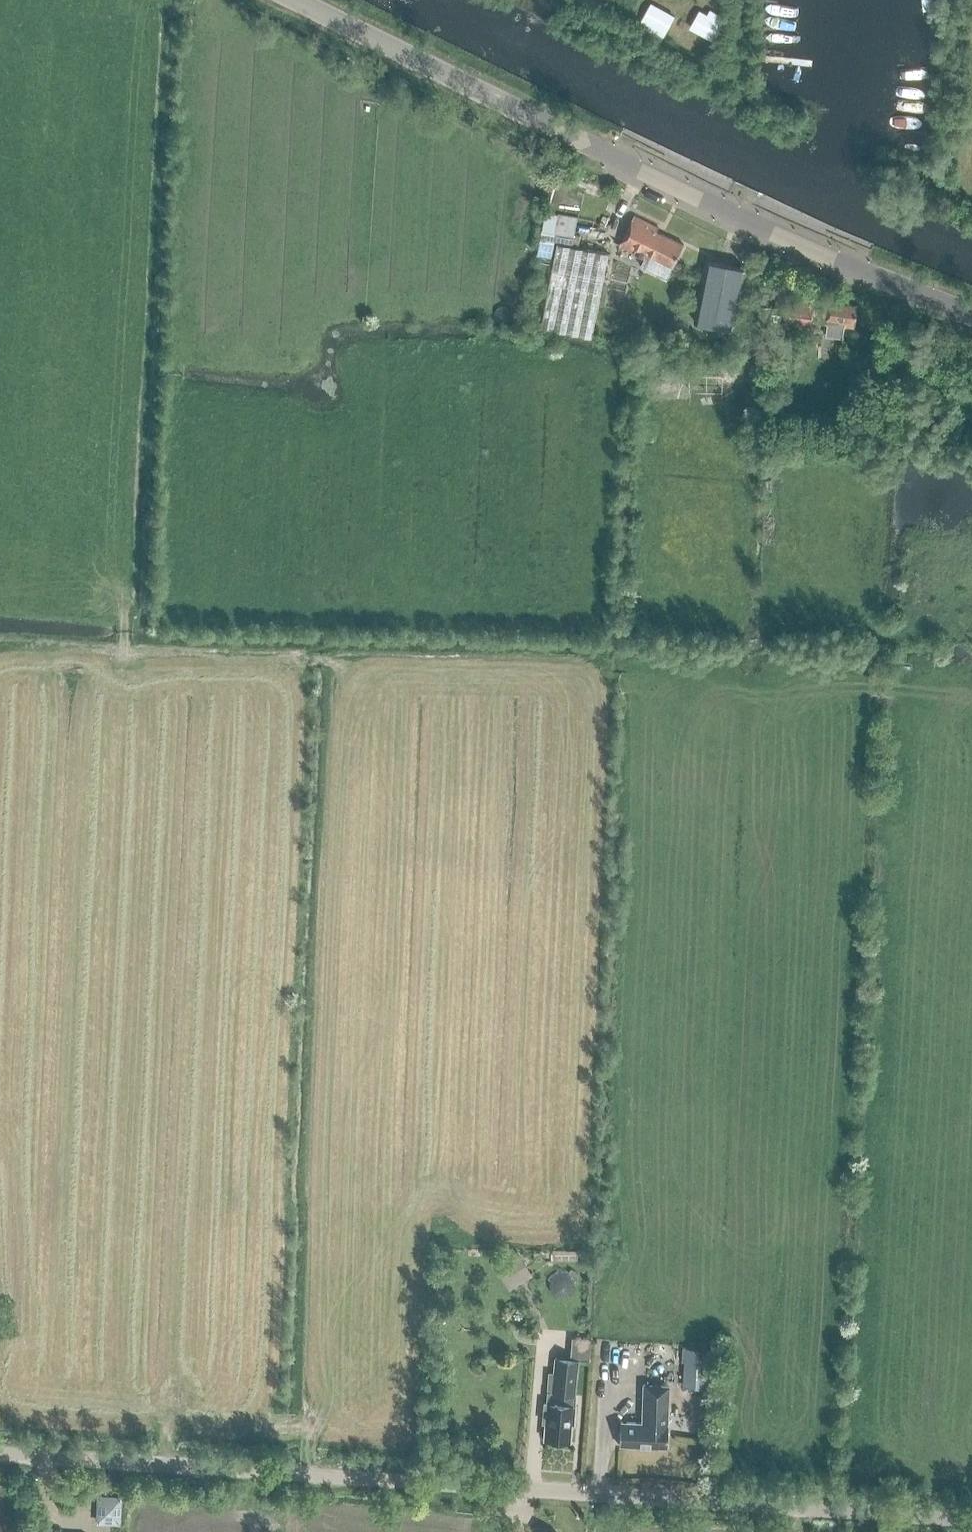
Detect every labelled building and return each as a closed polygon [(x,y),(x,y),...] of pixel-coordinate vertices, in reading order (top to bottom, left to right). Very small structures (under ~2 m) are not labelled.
[(649,30),(663,38),(675,17),(661,8),(651,25),(649,30)] [(708,14),(698,31),(713,40),(725,18),(711,10),(708,14)] [(547,212),(544,227),(538,255),(551,258),(555,241),(579,246),(581,236),(575,235),(578,218),(547,212)] [(619,246),(645,259),(647,255),(673,267),(684,246),(657,232),(659,228),(634,216),(619,246)] [(558,244),(541,327),(592,337),(609,254),(558,244)] [(673,267),(647,255),(645,259),(641,267),(667,280),(673,267)] [(707,262),(694,322),(736,330),(748,270),(707,262)] [(758,319),(768,320),(767,331),(754,331),(754,337),(771,338),(769,382),(790,383),(792,346),(803,347),(803,337),(782,335),(784,320),(812,324),(812,322),(828,324),(826,335),(843,337),(845,327),(855,328),(858,308),(842,305),(843,301),(815,297),(815,301),(787,298),(785,307),(759,306),(758,319)] [(578,1335),(575,1355),(594,1358),(597,1338),(578,1335)] [(682,1375),(681,1389),(717,1390),(718,1351),(693,1350),(692,1375),(682,1375)] [(543,1404),(542,1423),(544,1423),(543,1440),(569,1441),(570,1425),(573,1425),(574,1425),(579,1360),(570,1360),(553,1358),(552,1373),(548,1373),(546,1402),(544,1402),(543,1404)] [(619,1446),(665,1448),(667,1386),(642,1385),(641,1423),(620,1422),(619,1446)] [(102,1493),(102,1521),(128,1522),(129,1494),(102,1493)]
